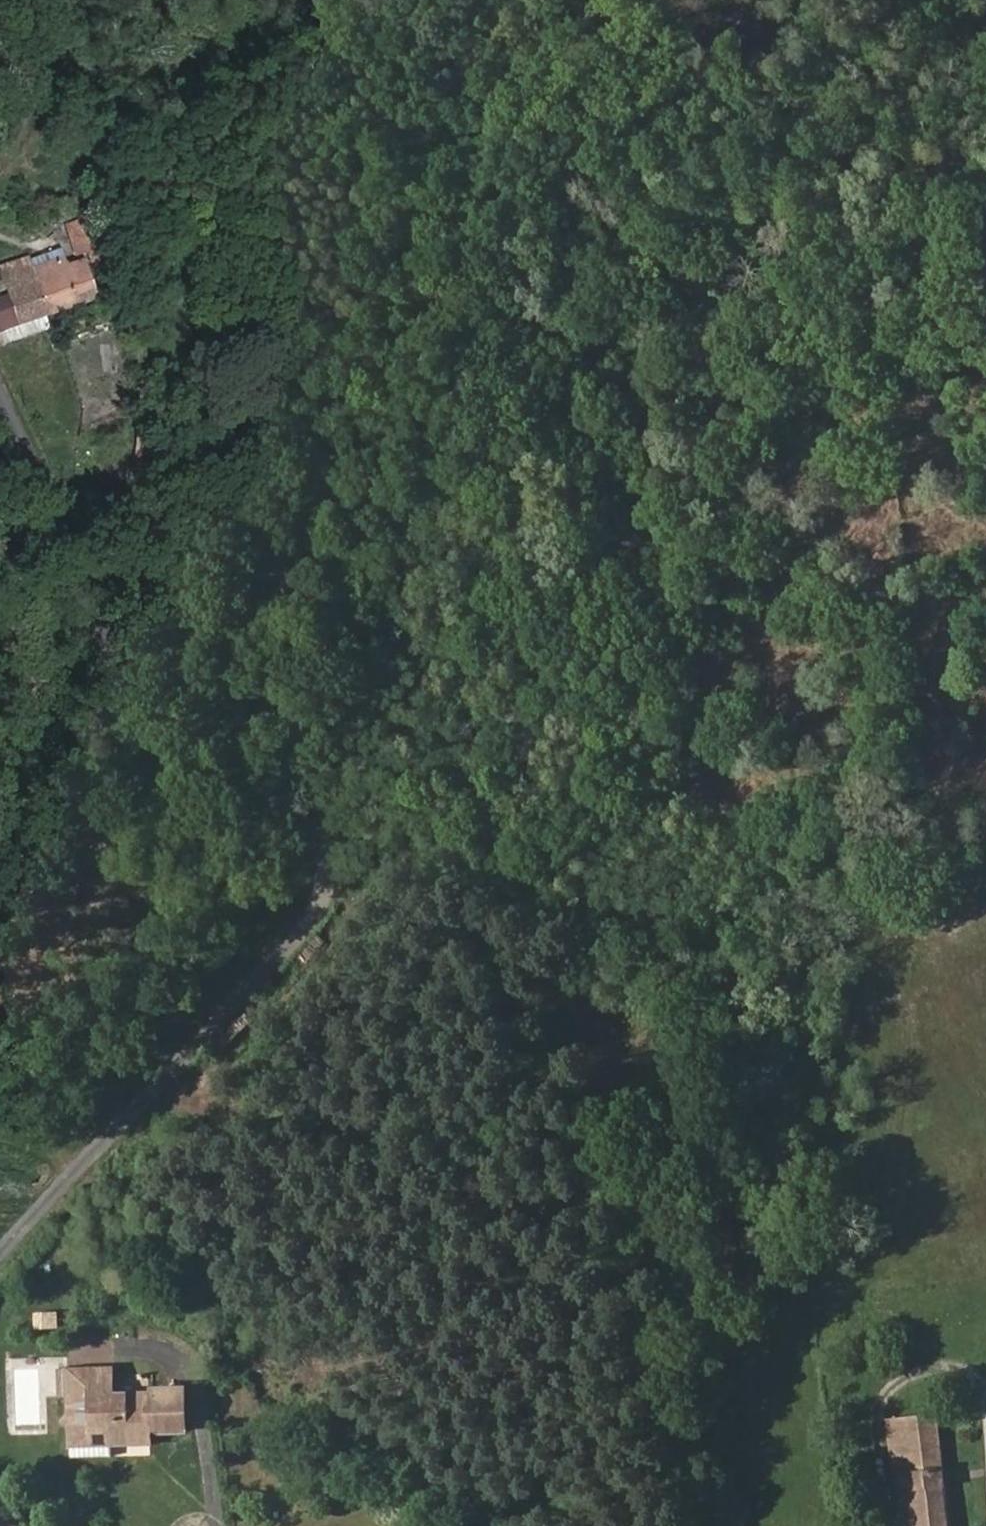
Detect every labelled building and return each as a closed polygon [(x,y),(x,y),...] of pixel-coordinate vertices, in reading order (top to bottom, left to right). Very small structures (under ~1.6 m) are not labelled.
[(89,266),(105,261),(93,213),(60,226),(71,256),(83,254),(89,266)] [(62,258),(58,248),(28,259),(31,268),(62,258)] [(46,330),(42,316),(48,314),(31,268),(28,259),(27,255),(0,264),(0,277),(4,290),(0,291),(0,331),(5,343),(46,330)] [(48,314),(95,298),(81,260),(64,265),(62,258),(31,268),(48,314)] [(78,1352),(118,1352),(118,1334),(78,1334),(78,1352)] [(112,1397),(112,1370),(90,1371),(90,1398),(112,1397)] [(160,1432),(183,1431),(182,1387),(148,1387),(148,1396),(112,1397),(90,1398),(90,1371),(58,1372),(58,1399),(68,1399),(69,1416),(61,1422),(70,1428),(70,1448),(111,1446),(110,1439),(149,1438),(156,1428),(160,1432)] [(936,1414),(887,1419),(893,1467),(908,1466),(914,1521),(899,1523),(900,1525),(949,1525),(936,1414)] [(111,1446),(150,1445),(149,1438),(110,1439),(111,1446)]
